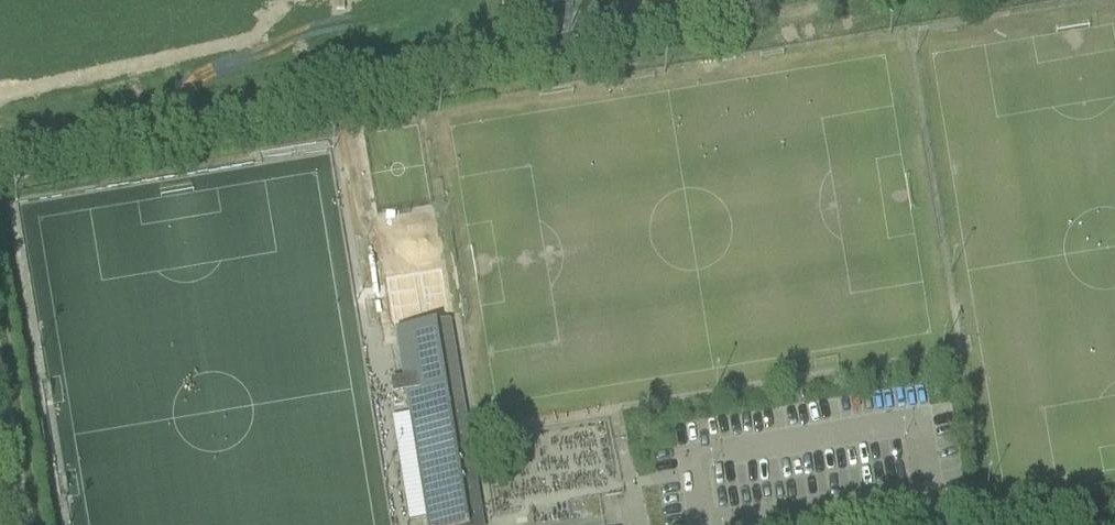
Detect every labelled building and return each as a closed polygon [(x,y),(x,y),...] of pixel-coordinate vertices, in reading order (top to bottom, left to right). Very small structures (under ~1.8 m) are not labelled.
[(386,277),(426,524),(482,524),(441,268),(386,277)]
